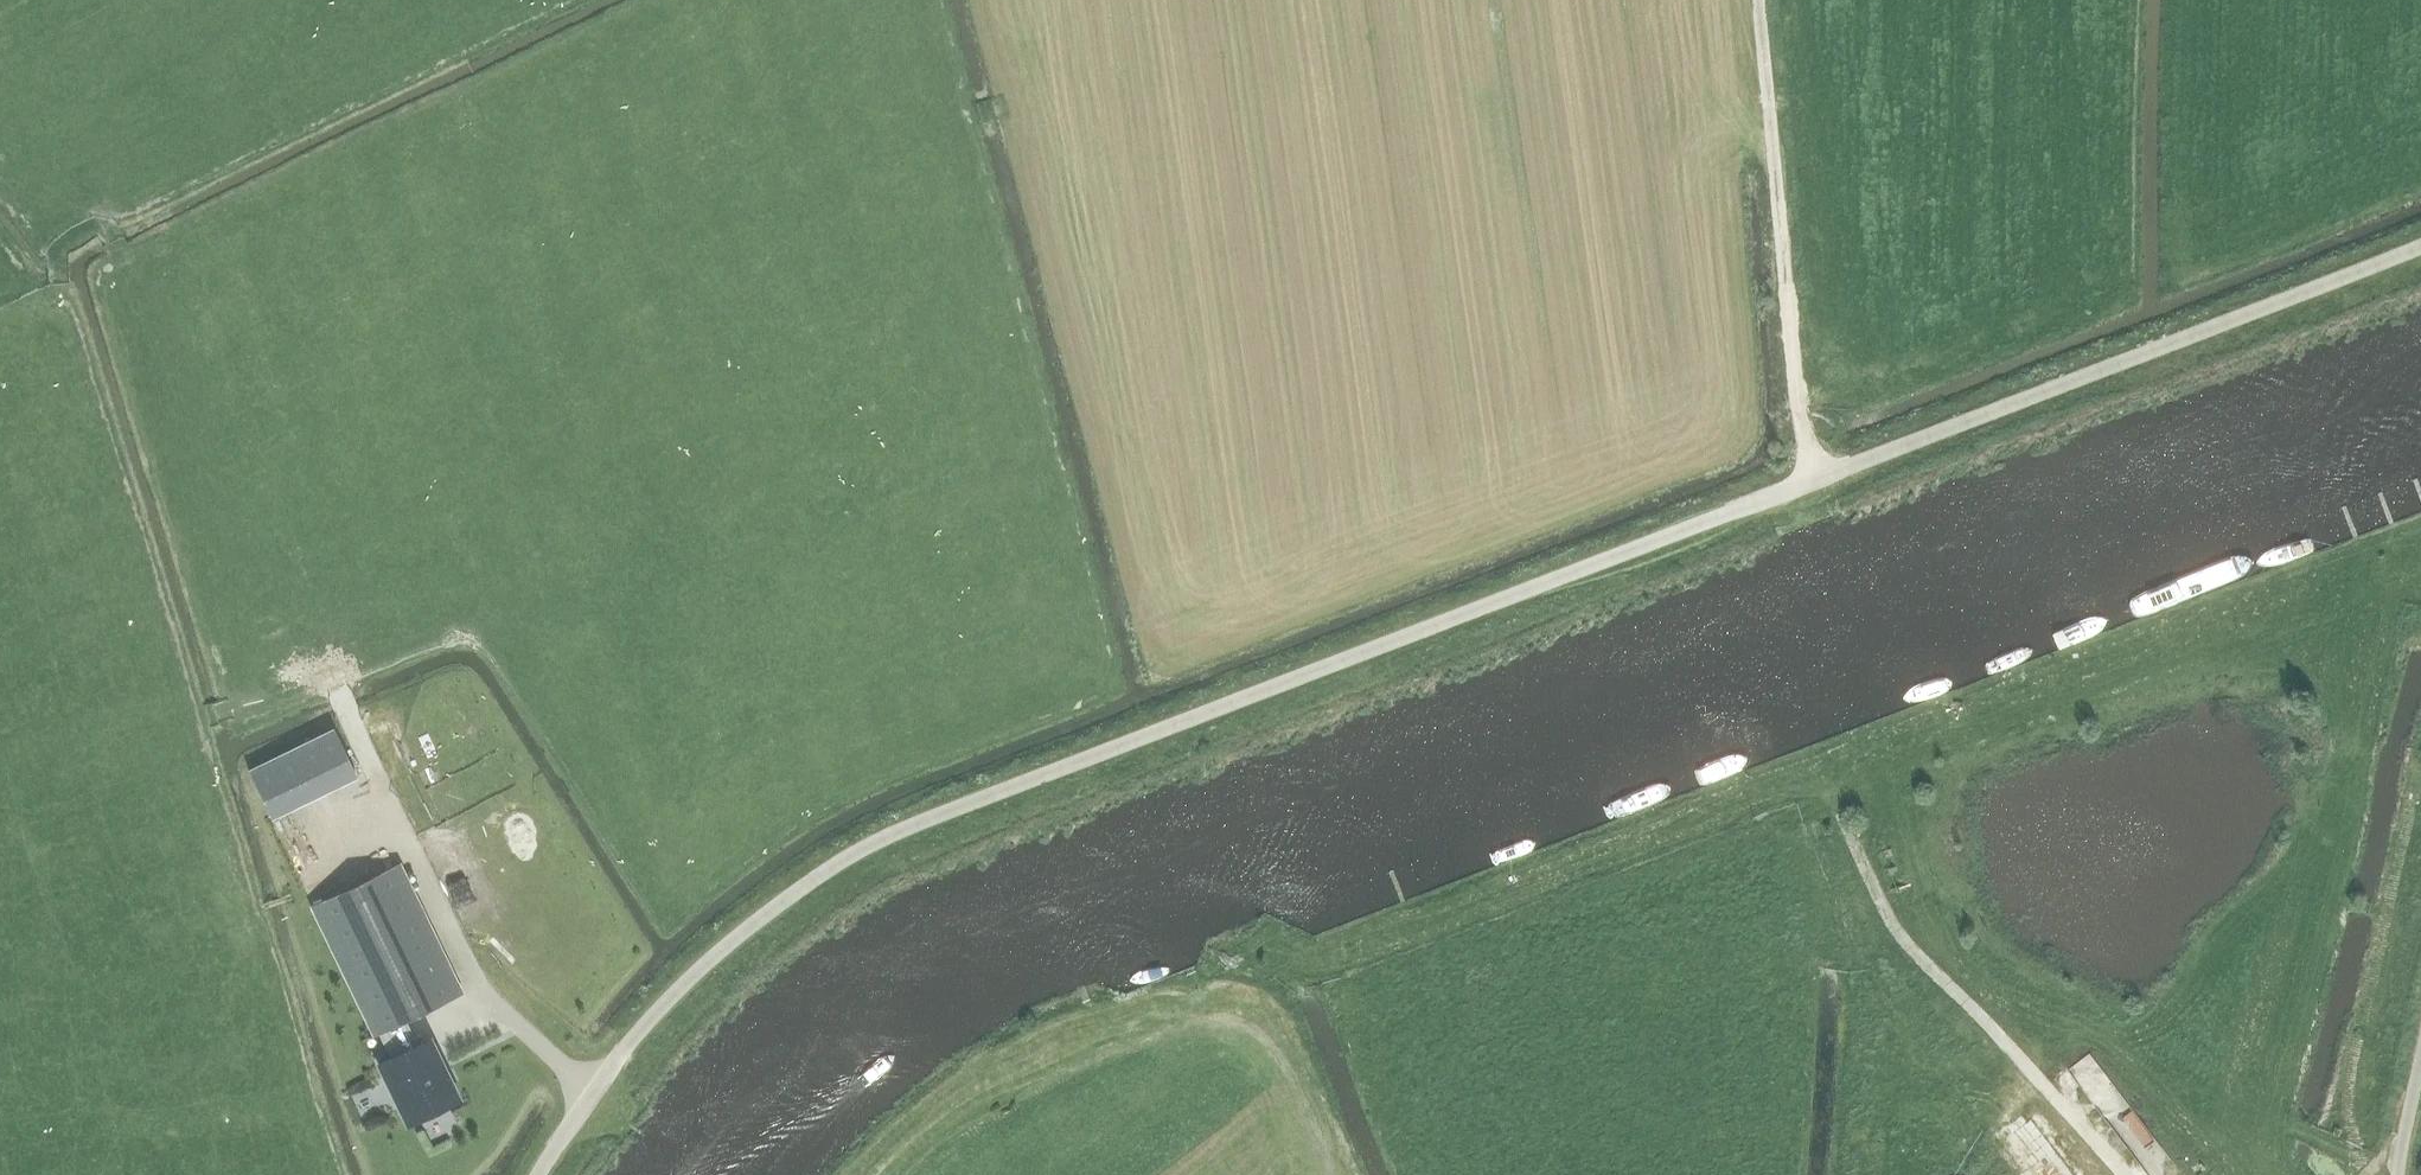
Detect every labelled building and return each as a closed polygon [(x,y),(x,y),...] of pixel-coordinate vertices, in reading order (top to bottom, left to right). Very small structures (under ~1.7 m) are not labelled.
[(334,728),(250,770),(271,813),(355,772),(334,728)] [(417,1045),(405,1020),(460,993),(398,864),(312,906),(374,1035),(378,1033),(390,1059),(382,1062),(391,1081),(386,1084),(395,1102),(400,1099),(409,1118),(423,1111),(425,1116),(441,1109),(439,1104),(452,1097),(443,1079),(448,1077),(439,1057),(434,1060),(425,1042),(417,1045)] [(2070,1062),(2141,1159),(2164,1142),(2093,1045),(2070,1062)]
